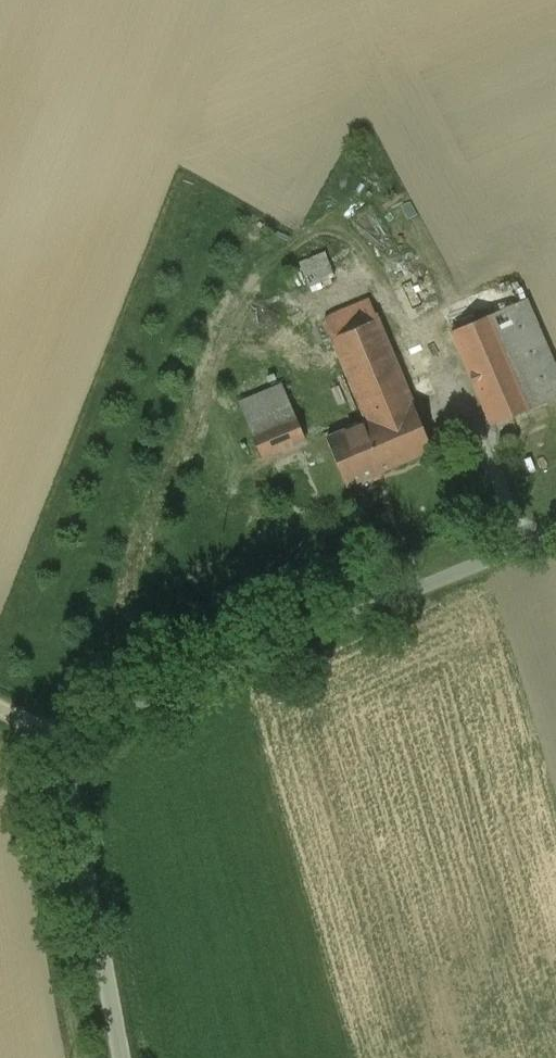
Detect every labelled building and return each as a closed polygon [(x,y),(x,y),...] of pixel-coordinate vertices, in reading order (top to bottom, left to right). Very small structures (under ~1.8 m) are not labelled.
[(324,252),(300,262),(310,286),(334,276),(324,252)] [(368,299),(324,318),(332,337),(376,318),(368,299)] [(524,299),(491,313),(531,407),(555,396),(555,373),(524,299)] [(491,313),(451,331),(491,424),(531,407),(491,313)] [(376,318),(332,337),(366,420),(411,401),(376,318)] [(282,386),(239,404),(261,456),(304,438),(282,386)] [(366,420),(326,437),(347,485),(431,450),(412,402),(411,402),(411,401),(366,420)]
